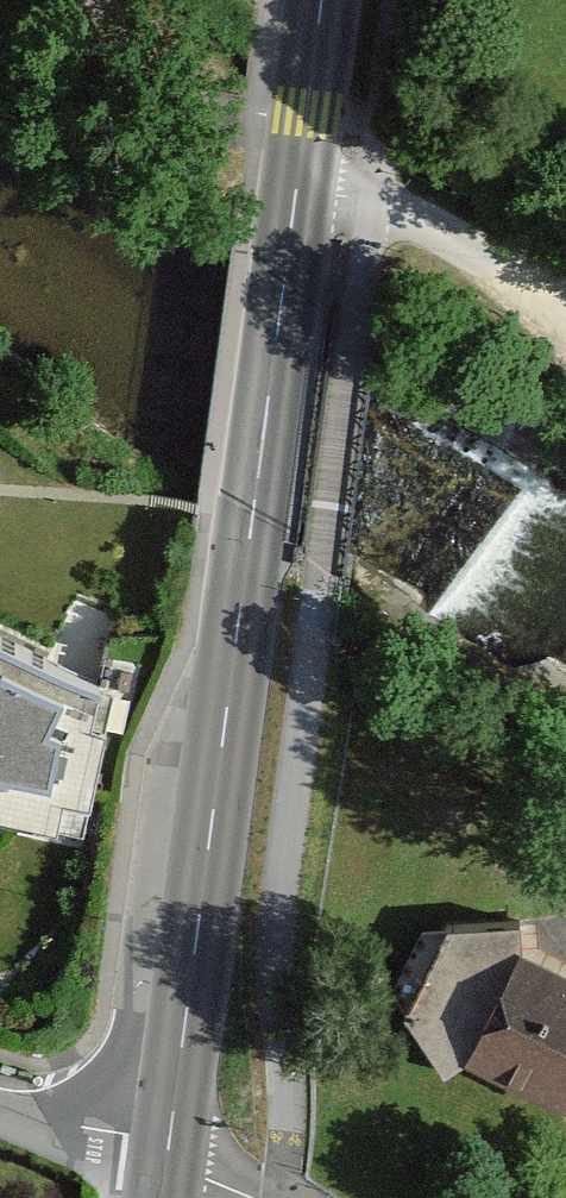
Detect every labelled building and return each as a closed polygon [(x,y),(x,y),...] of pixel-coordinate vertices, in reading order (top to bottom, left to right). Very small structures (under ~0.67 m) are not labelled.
[(84,830),(115,689),(0,637),(0,811),(84,830)] [(514,954),(531,912),(419,928),(388,1017),(446,1078),(474,1051),(565,1109),(565,978),(514,954)]
